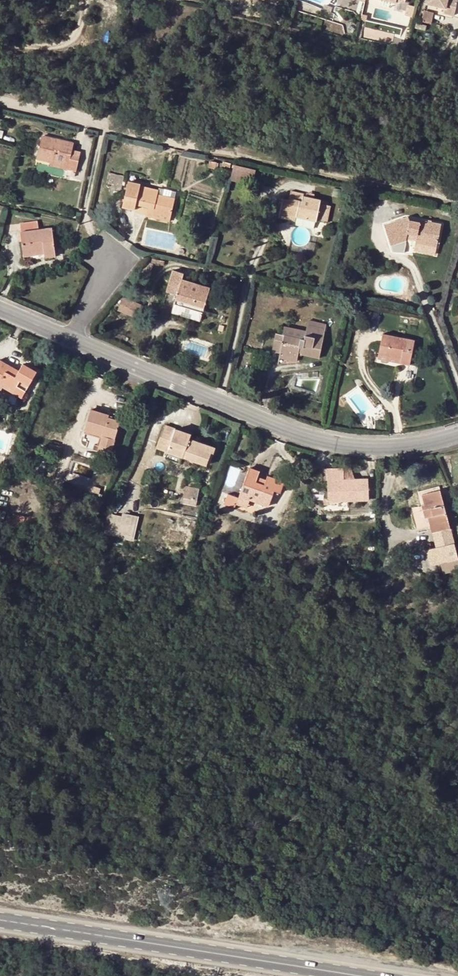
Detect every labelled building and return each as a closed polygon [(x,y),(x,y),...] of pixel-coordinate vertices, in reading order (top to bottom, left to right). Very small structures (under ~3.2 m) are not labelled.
[(400,8),(401,3),(385,0),(382,0),(381,4),(400,8)] [(429,3),(448,8),(447,13),(457,15),(457,14),(457,0),(429,0),(429,3)] [(436,13),(446,15),(447,13),(448,8),(429,3),(424,22),(434,24),(436,13)] [(449,52),(447,62),(456,64),(457,54),(449,52)] [(50,161),(68,165),(67,169),(66,174),(75,176),(79,156),(71,154),(73,149),(74,143),(42,135),(37,159),(50,161)] [(232,178),(252,182),(255,168),(235,164),(232,178)] [(148,207),(171,212),(174,197),(158,194),(159,189),(140,185),(141,183),(128,180),(122,207),(134,209),(135,204),(148,207)] [(159,189),(158,194),(174,197),(176,190),(159,187),(159,189)] [(345,196),(346,190),(334,187),(332,194),(345,196)] [(290,199),(283,198),(279,217),(288,219),(289,216),(315,221),(316,218),(317,210),(320,198),(303,195),(304,193),(292,190),(290,199)] [(316,218),(326,220),(329,206),(319,203),(317,210),(316,218)] [(148,207),(146,215),(169,220),(171,212),(148,207)] [(289,216),(288,219),(288,220),(314,226),(315,221),(289,216)] [(407,233),(417,234),(416,240),(416,243),(436,247),(441,224),(420,220),(420,222),(410,220),(409,216),(386,224),(392,244),(406,239),(406,238),(407,233)] [(43,249),(44,253),(44,256),(55,255),(51,228),(39,229),(38,221),(20,223),(23,251),(43,249)] [(394,251),(404,251),(406,239),(392,244),(394,251)] [(415,248),(435,251),(436,247),(416,243),(415,248)] [(146,271),(150,266),(152,267),(154,265),(148,261),(143,268),(146,271)] [(182,278),(183,273),(172,269),(168,284),(179,288),(177,294),(174,303),(202,312),(210,287),(182,278)] [(179,288),(168,284),(166,290),(177,294),(179,288)] [(120,307),(137,311),(140,300),(123,296),(120,307)] [(309,340),(304,338),(282,334),(276,333),(272,351),(280,352),(298,356),(298,353),(319,358),(326,323),(308,319),(307,325),(312,326),(309,340)] [(284,325),(282,334),(304,338),(306,330),(284,325)] [(414,340),(383,333),(378,354),(401,359),(400,363),(410,365),(414,340)] [(280,352),(279,358),(297,361),(298,356),(280,352)] [(378,354),(378,358),(400,363),(401,359),(378,354)] [(24,392),(36,371),(23,363),(19,370),(17,373),(7,367),(9,364),(0,359),(0,381),(14,390),(16,387),(24,392)] [(19,370),(9,364),(7,367),(17,373),(19,370)] [(1,389),(3,387),(21,398),(24,392),(16,387),(14,390),(0,381),(0,389),(1,389)] [(84,431),(85,431),(102,436),(99,447),(99,448),(111,452),(120,420),(108,417),(109,415),(90,409),(84,431)] [(188,443),(190,437),(191,434),(165,424),(157,447),(167,451),(183,457),(206,466),(211,452),(188,443)] [(87,443),(99,447),(102,436),(85,431),(82,440),(88,441),(87,443)] [(214,453),(216,447),(190,437),(188,443),(211,452),(214,453)] [(180,464),(183,457),(167,451),(164,458),(180,464)] [(231,464),(225,483),(236,486),(241,467),(231,464)] [(235,507),(236,504),(237,500),(248,504),(249,500),(268,506),(274,490),(280,492),(284,481),(267,475),(266,479),(265,483),(256,480),(258,476),(260,471),(250,467),(239,497),(228,494),(224,504),(235,507)] [(327,469),(327,471),(327,480),(328,499),(348,498),(348,501),(369,500),(368,478),(355,478),(344,478),(344,468),(327,469)] [(344,478),(355,478),(351,468),(344,468),(344,478)] [(186,487),(184,497),(197,500),(199,489),(186,487)] [(424,503),(425,509),(422,510),(424,518),(428,517),(430,526),(432,534),(450,528),(439,490),(422,494),(424,503)] [(424,518),(422,510),(412,513),(416,530),(430,526),(428,517),(424,518)] [(106,531),(133,537),(137,518),(124,515),(123,518),(115,516),(109,515),(106,531)] [(436,548),(454,543),(450,528),(432,534),(436,548)] [(457,559),(457,557),(454,543),(436,548),(427,551),(431,567),(457,559)]
